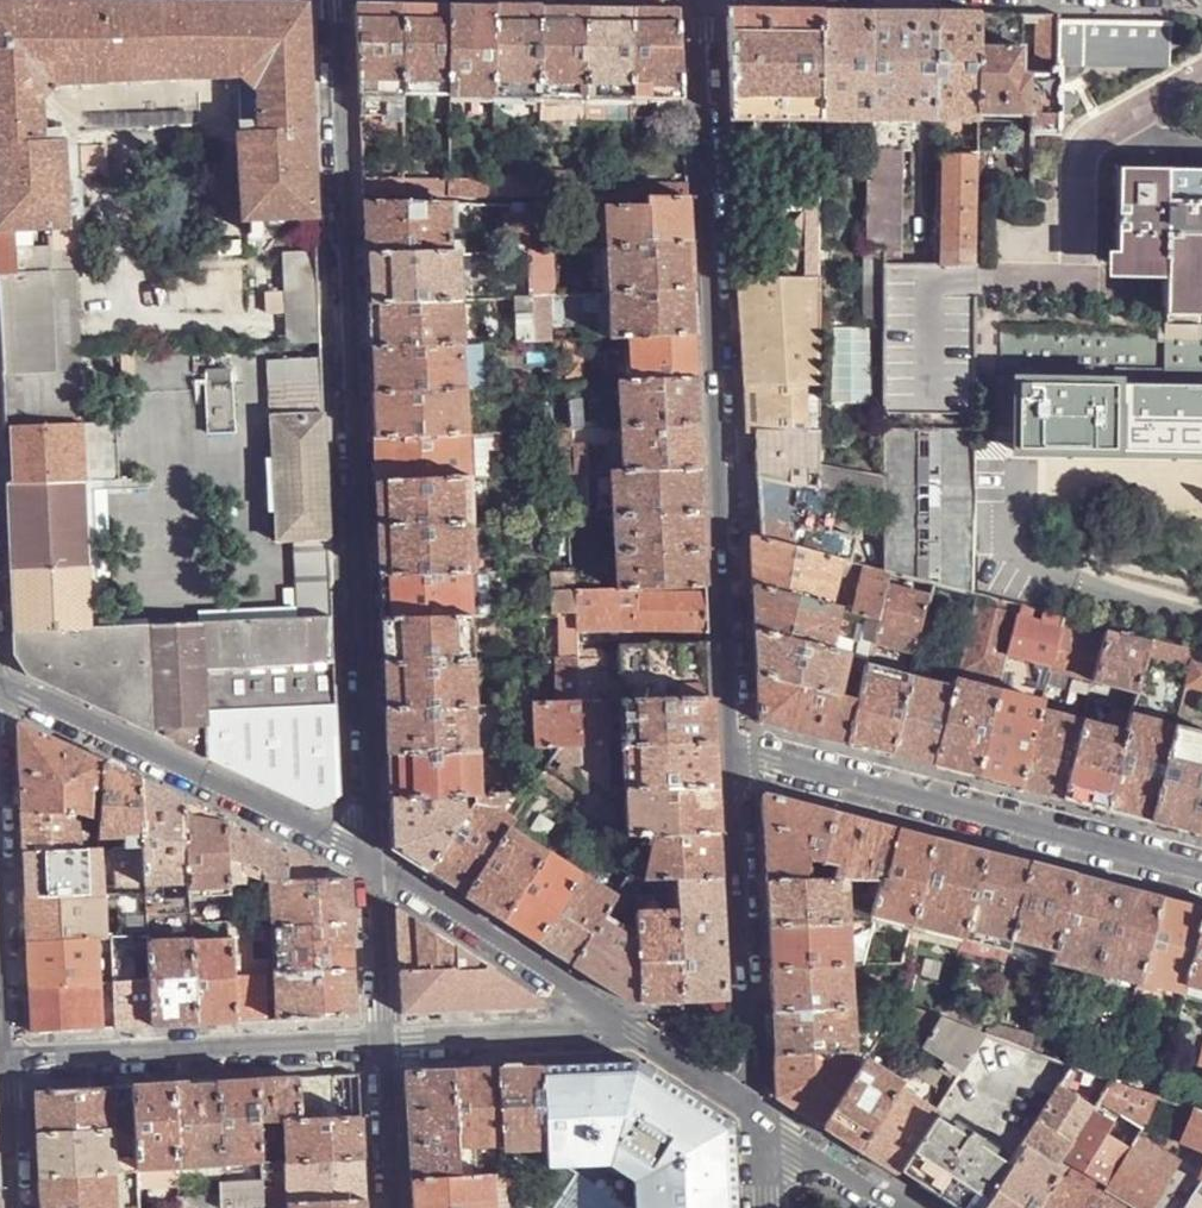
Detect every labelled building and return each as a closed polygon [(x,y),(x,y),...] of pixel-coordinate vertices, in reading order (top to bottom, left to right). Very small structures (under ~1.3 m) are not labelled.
[(309,4),(274,4),(247,4),(17,1),(0,1),(0,234),(17,233),(50,232),(70,231),(67,148),(66,140),(63,140),(63,133),(45,134),(44,102),(59,87),(109,84),(192,80),(239,79),(242,132),(239,132),(239,139),(243,223),(318,219),(312,80),(310,38),(309,4)] [(374,6),(356,5),(360,95),(388,95),(405,96),(405,6),(385,6),(374,6)] [(451,97),(451,7),(424,6),(405,6),(405,96),(451,97)] [(496,97),(496,7),(470,7),(451,7),(451,97),(496,97)] [(542,98),(542,8),(515,7),(496,7),(496,97),(542,98)] [(587,98),(588,8),(561,8),(542,8),(542,98),(570,98),(587,98)] [(634,99),(634,9),(607,8),(588,8),(587,98),(605,98),(634,99)] [(686,99),(681,10),(654,9),(634,9),(634,99),(686,99)] [(727,10),(732,120),(767,121),(766,138),(787,139),(788,121),(822,121),(822,11),(800,11),(727,10)] [(851,12),(822,11),(822,121),(870,122),(870,12),(851,12)] [(886,12),(870,12),(870,122),(912,123),(936,123),(936,13),(920,13),(886,12)] [(954,13),(936,13),(936,123),(979,124),(979,118),(981,13),(954,13)] [(1011,14),(981,13),(979,118),(1032,117),(1060,118),(1060,116),(1060,95),(1061,76),(1024,75),(1025,14),(1011,14)] [(1062,15),(1040,15),(1039,55),(1044,60),(1055,60),(1061,60),(1061,57),(1062,21),(1062,15)] [(1086,22),(1062,21),(1061,57),(1085,57),(1086,22)] [(1164,22),(1086,22),(1085,57),(1163,59),(1164,22)] [(1163,59),(1170,70),(1171,22),(1164,22),(1163,59)] [(1055,65),(1055,68),(1170,70),(1163,59),(1085,57),(1061,57),(1061,60),(1060,64),(1059,66),(1055,65)] [(242,132),(239,79),(192,80),(109,84),(59,87),(44,102),(45,134),(63,133),(63,140),(66,140),(67,148),(84,146),(83,133),(221,127),(222,140),(239,139),(239,132),(242,132)] [(388,117),(388,95),(360,95),(361,117),(388,117)] [(405,117),(405,96),(388,95),(388,117),(405,117)] [(1079,95),(1060,95),(1060,116),(1072,116),(1079,95)] [(571,118),(570,98),(542,98),(542,117),(571,118)] [(571,118),(587,118),(587,98),(570,98),(571,118)] [(605,118),(605,98),(587,98),(587,118),(605,118)] [(605,118),(633,118),(634,99),(605,98),(605,118)] [(1060,118),(1032,117),(1031,132),(1031,135),(1034,135),(1060,135),(1060,118)] [(912,123),(870,122),(868,251),(885,252),(885,265),(901,264),(904,152),(912,151),(912,123)] [(1031,132),(1022,132),(1021,169),(1033,169),(1034,154),(1034,135),(1031,135),(1031,132)] [(243,223),(239,139),(222,140),(225,223),(243,223)] [(88,230),(84,146),(67,148),(70,231),(50,232),(51,247),(52,274),(76,272),(91,272),(88,230)] [(978,205),(979,155),(944,154),(943,211),(940,211),(940,223),(943,224),(943,264),(977,265),(978,205)] [(1118,169),(1116,264),(1166,265),(1164,334),(976,331),(976,385),(976,416),(976,429),(975,445),(997,445),(997,407),(1016,407),(1016,445),(1016,453),(1201,456),(1201,171),(1118,169)] [(807,396),(819,396),(821,170),(808,170),(808,210),(808,226),(808,272),(807,383),(807,396)] [(550,172),(542,172),(542,181),(542,199),(559,199),(559,181),(550,180),(550,172)] [(405,197),(405,179),(364,178),(364,196),(405,197)] [(450,198),(450,179),(405,179),(405,197),(450,198)] [(498,198),(497,180),(450,179),(450,198),(498,198)] [(497,180),(498,198),(512,199),(511,180),(497,180)] [(542,199),(542,181),(526,180),(526,199),(542,199)] [(633,183),(633,182),(589,182),(589,200),(632,200),(632,199),(633,183)] [(690,200),(690,184),(633,183),(632,199),(647,199),(690,200)] [(691,217),(690,200),(647,199),(647,206),(607,206),(608,249),(693,245),(691,217)] [(366,228),(367,255),(450,254),(448,203),(365,202),(366,228)] [(529,252),(526,204),(510,204),(511,218),(509,219),(510,239),(512,239),(512,252),(529,252)] [(542,252),(540,205),(526,204),(529,252),(542,252)] [(798,246),(808,226),(808,210),(797,226),(787,249),(782,273),(791,272),(791,267),(798,246)] [(17,233),(0,234),(0,276),(1,276),(19,275),(18,249),(17,233)] [(693,262),(693,245),(608,249),(610,294),(694,290),(693,262)] [(52,274),(51,247),(18,249),(19,275),(52,274)] [(320,343),(316,248),(281,250),(286,345),(320,343)] [(868,253),(864,253),(864,295),(885,296),(885,265),(885,252),(868,251),(868,253)] [(530,268),(529,252),(512,252),(512,269),(530,268)] [(544,297),(542,252),(529,252),(530,268),(531,297),(544,297)] [(475,300),(472,253),(458,254),(461,301),(475,300)] [(368,280),(369,305),(461,301),(458,254),(450,254),(367,255),(368,280)] [(901,264),(885,265),(885,296),(885,320),(885,416),(976,416),(976,385),(976,331),(977,265),(943,264),(901,264)] [(80,356),(76,272),(52,274),(19,275),(1,276),(6,374),(81,370),(80,356)] [(807,383),(808,272),(791,272),(782,273),(740,273),(745,385),(785,384),(807,383)] [(695,308),(694,290),(610,294),(612,338),(631,337),(697,334),(695,308)] [(612,338),(610,294),(600,294),(602,339),(612,338)] [(885,296),(864,295),(864,319),(885,320),(885,296)] [(518,343),(533,343),(531,297),(516,298),(518,343)] [(550,342),(549,297),(544,297),(531,297),(533,343),(550,342)] [(371,350),(463,346),(461,301),(369,305),(370,320),(371,350)] [(697,353),(697,334),(631,337),(632,363),(633,382),(698,379),(697,353)] [(870,359),(862,359),(862,344),(835,344),(835,400),(869,401),(870,359)] [(482,345),(463,346),(464,365),(479,364),(483,362),(482,345)] [(463,346),(371,350),(372,369),(373,394),(466,390),(464,365),(463,346)] [(326,402),(324,359),(321,359),(271,361),(278,542),(296,541),(329,540),(332,540),(331,518),(326,402)] [(633,382),(632,363),(619,364),(621,383),(633,382)] [(83,423),(81,370),(6,374),(1,374),(4,426),(83,423)] [(585,384),(584,370),(569,372),(570,385),(584,384),(585,384)] [(699,398),(698,379),(633,382),(621,383),(622,428),(700,424),(699,398)] [(572,430),(586,429),(584,384),(570,385),(572,430)] [(554,431),(572,430),(570,385),(552,386),(554,431)] [(235,433),(234,386),(204,387),(206,435),(235,433)] [(468,434),(466,390),(373,394),(374,417),(375,438),(468,434)] [(765,402),(746,403),(747,424),(756,424),(757,431),(757,478),(819,491),(819,396),(807,396),(806,431),(786,431),(785,423),(766,424),(765,402)] [(1016,407),(997,407),(997,445),(1016,445),(1016,407)] [(101,422),(83,423),(86,481),(121,479),(118,421),(113,421),(101,422)] [(343,795),(336,617),(299,618),(92,627),(86,481),(83,423),(4,426),(4,428),(10,428),(13,483),(7,484),(14,655),(27,675),(318,812),(343,795)] [(700,442),(700,424),(622,428),(624,473),(702,469),(700,442)] [(611,446),(610,428),(586,429),(587,446),(611,446)] [(587,446),(586,429),(572,430),(574,474),(586,474),(589,474),(587,446)] [(884,507),(883,572),(892,574),(936,586),(972,595),(975,445),(976,429),(885,429),(885,508),(884,507)] [(574,474),(572,430),(554,431),(550,431),(553,475),(568,475),(574,474)] [(470,479),(468,434),(375,438),(376,457),(377,483),(470,479)] [(702,486),(702,469),(624,473),(611,473),(614,516),(704,512),(702,486)] [(574,474),(568,475),(569,518),(589,518),(586,474),(574,474)] [(760,539),(760,541),(864,567),(865,559),(854,556),(858,539),(832,533),(840,496),(819,491),(757,478),(759,512),(760,539)] [(471,523),(470,479),(377,483),(378,505),(379,528),(471,523)] [(704,527),(704,512),(614,516),(615,553),(705,550),(704,527)] [(590,555),(589,518),(569,518),(571,571),(575,571),(576,593),(592,593),(590,555)] [(473,574),(471,523),(379,528),(380,550),(381,575),(469,574),(473,574)] [(753,566),(754,587),(880,620),(892,574),(883,572),(864,567),(760,541),(760,539),(751,537),(753,566)] [(330,567),(329,540),(296,541),(298,600),(331,599),(330,567)] [(706,564),(705,550),(615,553),(616,591),(707,587),(706,564)] [(563,571),(565,616),(577,616),(576,593),(575,571),(571,571),(563,571)] [(471,618),(469,574),(381,575),(382,595),(383,619),(471,618)] [(892,574),(880,620),(871,654),(876,656),(879,647),(917,657),(936,586),(892,574)] [(709,630),(707,587),(616,591),(592,593),(576,593),(577,616),(577,631),(709,630)] [(880,620),(754,587),(755,613),(755,631),(869,662),(871,654),(880,620)] [(1021,607),(978,597),(969,634),(956,681),(999,692),(1008,657),(1018,618),(1021,607)] [(336,617),(335,599),(331,599),(298,600),(299,618),(336,617)] [(1021,607),(1018,618),(1039,623),(1042,613),(1021,607)] [(1063,618),(1042,613),(1039,623),(1018,618),(1008,657),(1051,668),(1061,629),(1063,618)] [(577,631),(577,616),(565,616),(561,616),(563,659),(578,659),(578,653),(577,631)] [(473,661),(471,618),(383,619),(384,637),(385,664),(473,661)] [(1104,639),(1061,629),(1051,668),(1049,673),(1093,684),(1104,639)] [(869,662),(755,631),(757,657),(758,676),(858,703),(868,666),(869,662)] [(1149,646),(1105,635),(1104,639),(1093,684),(1136,694),(1145,661),(1149,646)] [(1149,646),(1145,661),(1189,672),(1194,652),(1150,640),(1149,646)] [(711,667),(710,643),(619,645),(622,702),(712,699),(711,667)] [(608,702),(606,652),(578,653),(578,659),(580,703),(608,702)] [(1194,652),(1189,672),(1185,688),(1201,693),(1201,654),(1194,652)] [(580,703),(578,659),(563,659),(564,704),(580,703)] [(475,706),(473,661),(385,664),(386,686),(387,709),(475,706)] [(1189,672),(1145,661),(1136,694),(1131,712),(1131,715),(1175,727),(1185,688),(1189,672)] [(933,767),(954,690),(930,684),(933,669),(915,664),(911,679),(891,757),(914,762),(933,767)] [(870,751),(891,757),(911,679),(868,666),(858,703),(847,745),(870,751)] [(758,676),(760,723),(809,735),(847,745),(858,703),(758,676)] [(999,692),(956,681),(954,690),(933,767),(957,774),(977,779),(999,692)] [(1042,704),(999,692),(977,779),(1000,785),(1020,790),(1040,712),(1042,704)] [(713,717),(712,699),(622,702),(623,745),(714,744),(713,717)] [(607,746),(611,746),(609,702),(608,702),(580,703),(582,747),(607,746)] [(582,747),(580,703),(564,704),(534,704),(535,749),(560,748),(582,747)] [(476,751),(475,706),(387,709),(387,730),(388,754),(476,751)] [(1083,723),(1040,712),(1020,790),(1045,796),(1062,801),(1083,723)] [(1175,727),(1131,715),(1126,735),(1106,812),(1131,819),(1150,824),(1175,727)] [(102,790),(104,762),(19,722),(17,723),(22,813),(79,814),(90,816),(91,790),(102,790)] [(1090,726),(1083,723),(1062,801),(1082,806),(1106,812),(1126,735),(1090,726)] [(1201,735),(1175,727),(1150,824),(1175,830),(1194,835),(1201,803),(1201,735)] [(715,761),(714,744),(623,745),(626,790),(716,788),(715,761)] [(609,791),(607,746),(582,747),(560,748),(554,758),(564,765),(557,774),(585,791),(607,791),(609,791)] [(535,749),(516,749),(517,794),(529,794),(538,781),(547,768),(554,758),(560,748),(535,749)] [(389,773),(390,799),(479,796),(480,795),(479,780),(478,751),(476,751),(388,754),(389,773)] [(143,847),(140,780),(104,762),(102,790),(101,818),(101,837),(107,837),(124,836),(125,848),(143,847)] [(576,805),(585,791),(557,774),(547,768),(538,781),(576,805)] [(503,794),(502,779),(479,780),(480,795),(503,794)] [(189,883),(184,801),(140,780),(143,847),(145,885),(163,884),(176,884),(189,883)] [(717,807),(716,788),(626,790),(627,836),(645,835),(654,835),(718,834),(717,807)] [(576,805),(575,806),(608,827),(607,791),(585,791),(576,805)] [(450,886),(465,896),(508,828),(512,820),(497,810),(506,794),(503,794),(480,795),(479,796),(427,871),(450,886)] [(764,797),(767,881),(817,879),(834,814),(803,805),(765,795),(764,797)] [(479,796),(390,799),(392,826),(393,849),(427,871),(479,796)] [(229,884),(225,820),(184,801),(189,883),(189,896),(229,894),(229,884)] [(1194,835),(1201,837),(1201,803),(1194,835)] [(22,813),(24,852),(80,850),(79,814),(22,813)] [(883,877),(898,829),(864,821),(834,814),(817,879),(846,878),(853,878),(883,877)] [(286,882),(287,849),(260,836),(225,820),(229,884),(244,883),(242,866),(261,871),(262,882),(269,882),(286,882)] [(502,920),(546,853),(508,828),(465,896),(487,910),(502,920)] [(635,861),(645,835),(627,836),(608,837),(608,828),(599,841),(635,861)] [(914,834),(898,829),(883,877),(879,891),(873,913),(874,914),(913,923),(934,839),(914,834)] [(719,851),(718,834),(654,835),(645,880),(677,879),(720,878),(719,851)] [(957,845),(934,839),(913,923),(962,937),(985,853),(957,845)] [(145,885),(143,847),(125,848),(114,848),(116,893),(127,893),(146,892),(145,885)] [(80,850),(24,852),(26,897),(103,894),(101,849),(100,849),(80,850)] [(349,880),(349,878),(287,849),(286,882),(349,880)] [(536,942),(579,874),(546,853),(502,920),(523,934),(536,942)] [(1003,857),(985,853),(962,937),(1008,948),(1010,939),(1030,864),(1003,857)] [(1047,869),(1030,864),(1010,939),(1054,950),(1074,875),(1047,869)] [(248,883),(262,882),(261,871),(242,866),(244,883),(248,883)] [(557,956),(571,965),(601,920),(615,898),(579,874),(536,942),(557,956)] [(1090,880),(1074,875),(1054,950),(1052,960),(1095,971),(1117,887),(1090,880)] [(883,877),(853,878),(854,892),(879,891),(883,877)] [(726,999),(720,878),(677,879),(678,912),(681,1001),(726,999)] [(817,879),(767,881),(769,907),(770,926),(848,921),(846,878),(817,879)] [(678,912),(677,879),(645,880),(636,880),(637,913),(678,912)] [(350,902),(349,880),(286,882),(269,882),(262,882),(248,883),(250,927),(259,927),(272,926),(351,924),(350,902)] [(637,913),(636,880),(627,880),(615,898),(601,920),(612,927),(623,911),(629,914),(629,928),(637,927),(637,913)] [(189,896),(189,883),(176,884),(177,898),(189,897),(189,896)] [(250,927),(248,883),(244,883),(229,884),(229,894),(231,921),(231,927),(250,927)] [(164,898),(163,884),(145,885),(146,892),(146,899),(164,898)] [(1134,891),(1117,887),(1095,971),(1138,982),(1160,898),(1134,891)] [(146,899),(146,892),(127,893),(129,938),(148,937),(147,915),(146,899)] [(105,938),(103,894),(26,897),(28,942),(99,939),(105,938)] [(190,913),(189,897),(177,898),(164,898),(146,899),(147,915),(190,913)] [(1160,898),(1138,982),(1181,993),(1184,984),(1201,912),(1201,909),(1177,902),(1160,898)] [(456,971),(455,945),(398,908),(397,909),(401,973),(456,971)] [(681,1001),(678,912),(637,913),(637,927),(638,943),(640,1003),(681,1001)] [(1184,984),(1201,988),(1201,912),(1184,984)] [(191,924),(190,913),(147,915),(148,937),(148,942),(192,940),(191,924)] [(640,1003),(638,943),(612,927),(601,920),(571,965),(632,1004),(640,1003)] [(218,930),(231,929),(231,927),(231,921),(217,922),(218,930)] [(848,921),(770,926),(771,952),(772,969),(850,964),(849,936),(848,921)] [(352,942),(351,924),(272,926),(274,956),(275,973),(354,970),(352,942)] [(260,941),(259,927),(250,927),(231,927),(231,929),(232,939),(232,941),(260,941)] [(920,931),(911,929),(906,949),(916,952),(920,931)] [(148,942),(148,937),(129,938),(112,938),(113,954),(113,964),(114,982),(133,980),(132,958),(149,958),(148,942)] [(100,954),(113,954),(112,938),(105,938),(99,939),(100,954)] [(28,942),(31,987),(102,984),(100,965),(100,954),(99,939),(28,942)] [(232,941),(232,939),(192,941),(196,1025),(218,1023),(237,1022),(234,975),(232,957),(232,941)] [(192,941),(192,940),(148,942),(149,958),(150,980),(152,1026),(176,1025),(196,1025),(192,941)] [(455,945),(456,971),(401,973),(402,996),(403,1015),(542,1008),(544,1003),(455,945)] [(275,973),(274,956),(232,957),(234,975),(267,973),(275,973)] [(113,964),(100,965),(102,984),(114,983),(114,982),(113,964)] [(850,964),(772,969),(773,993),(773,1010),(851,1005),(850,964)] [(355,990),(354,970),(275,973),(277,1020),(357,1016),(355,990)] [(268,1021),(267,973),(234,975),(237,1022),(268,1021)] [(152,1026),(150,980),(133,980),(114,982),(114,983),(116,1028),(125,1028),(148,1027),(152,1026)] [(104,1029),(116,1028),(114,983),(102,984),(104,1029)] [(32,1032),(104,1029),(102,984),(31,987),(32,1032)] [(1132,1003),(1121,1000),(1119,1010),(1129,1013),(1132,1003)] [(902,1001),(890,1021),(930,1037),(942,1017),(941,1017),(902,1001)] [(1178,1004),(1166,1001),(1159,1023),(1171,1027),(1178,1004)] [(851,1005),(773,1010),(774,1020),(775,1036),(775,1055),(851,1050),(853,1050),(851,1005)] [(988,1023),(944,1007),(941,1017),(942,1017),(985,1033),(988,1023)] [(1119,1010),(1108,1007),(1096,1048),(1118,1054),(1129,1013),(1119,1010)] [(930,1037),(924,1046),(945,1060),(942,1065),(958,1076),(985,1033),(942,1017),(930,1037)] [(1033,1033),(988,1021),(988,1023),(985,1033),(1029,1049),(1032,1036),(1033,1033)] [(1074,1049),(1032,1036),(1029,1049),(1070,1065),(1073,1053),(1074,1049)] [(851,1050),(775,1055),(778,1098),(804,1115),(823,1127),(861,1068),(851,1061),(851,1050)] [(1115,1067),(1073,1053),(1070,1065),(1071,1065),(1112,1080),(1115,1067)] [(925,1062),(917,1057),(910,1069),(918,1074),(925,1062)] [(902,1083),(865,1060),(861,1068),(823,1127),(846,1142),(860,1151),(899,1088),(902,1083)] [(540,1067),(544,1138),(546,1165),(565,1164),(577,1172),(633,1207),(735,1207),(732,1126),(673,1086),(636,1062),(590,1064),(540,1067)] [(1071,1065),(1037,1120),(1074,1143),(1100,1102),(1114,1081),(1112,1080),(1071,1065)] [(544,1138),(540,1067),(520,1068),(498,1069),(502,1140),(544,1138)] [(502,1140),(498,1069),(474,1070),(452,1071),(456,1147),(475,1146),(502,1145),(502,1140)] [(456,1147),(452,1071),(406,1073),(410,1135),(412,1181),(458,1178),(456,1147)] [(362,1118),(360,1075),(334,1076),(337,1119),(362,1118)] [(337,1119),(334,1076),(301,1078),(302,1105),(316,1104),(317,1120),(337,1119)] [(302,1105),(301,1078),(277,1079),(258,1080),(260,1123),(285,1122),(303,1121),(302,1105)] [(260,1123),(258,1080),(235,1081),(216,1082),(220,1165),(261,1163),(260,1140),(260,1123)] [(1114,1081),(1100,1102),(1145,1128),(1147,1129),(1148,1126),(1154,1096),(1114,1081)] [(220,1165),(216,1082),(193,1084),(174,1084),(178,1167),(220,1165)] [(178,1167),(174,1084),(152,1085),(134,1086),(136,1129),(138,1170),(178,1167)] [(134,1086),(113,1087),(114,1119),(125,1118),(125,1130),(136,1129),(134,1086)] [(114,1119),(113,1087),(35,1091),(38,1134),(115,1130),(114,1119)] [(936,1111),(899,1088),(860,1151),(882,1165),(896,1175),(900,1169),(933,1116),(936,1111)] [(1145,1128),(1100,1102),(1074,1143),(1063,1162),(1070,1166),(1107,1187),(1138,1139),(1145,1128)] [(1194,1112),(1185,1142),(1201,1149),(1201,1115),(1198,1113),(1194,1112)] [(1009,1164),(978,1144),(964,1136),(933,1116),(900,1169),(916,1180),(959,1207),(961,1207),(981,1207),(1009,1164)] [(363,1135),(362,1118),(337,1119),(317,1120),(303,1121),(285,1122),(285,1139),(286,1163),(364,1160),(363,1135)] [(1037,1120),(1036,1122),(1020,1146),(1057,1170),(1059,1167),(1063,1162),(1074,1143),(1037,1120)] [(285,1139),(285,1122),(260,1123),(260,1140),(285,1139)] [(1138,1139),(1150,1145),(1158,1132),(1148,1126),(1147,1129),(1145,1128),(1138,1139)] [(38,1134),(40,1176),(114,1172),(117,1172),(115,1130),(38,1134)] [(968,1130),(964,1136),(978,1144),(982,1138),(968,1130)] [(1105,1191),(1133,1207),(1149,1207),(1178,1163),(1150,1145),(1138,1139),(1107,1187),(1105,1191)] [(1185,1142),(1181,1155),(1178,1163),(1149,1207),(1187,1207),(1201,1185),(1201,1149),(1185,1142)] [(475,1177),(475,1146),(456,1147),(458,1178),(475,1177)] [(1020,1146),(1009,1164),(981,1207),(1032,1207),(1054,1175),(1057,1170),(1020,1146)] [(365,1176),(364,1160),(286,1163),(287,1172),(288,1205),(366,1201),(365,1176)] [(1070,1166),(1063,1162),(1059,1167),(1067,1172),(1070,1166)] [(287,1172),(286,1163),(261,1165),(262,1174),(287,1172)] [(1107,1187),(1070,1166),(1067,1172),(1062,1180),(1098,1201),(1105,1191),(1107,1187)] [(125,1207),(140,1207),(140,1200),(138,1171),(122,1172),(125,1207)] [(41,1207),(116,1207),(114,1172),(40,1176),(41,1207)] [(288,1205),(287,1172),(262,1174),(262,1181),(263,1206),(288,1205)] [(577,1172),(554,1207),(633,1207),(577,1172)] [(1054,1175),(1032,1207),(1094,1207),(1098,1201),(1062,1180),(1054,1175)] [(414,1207),(490,1207),(488,1177),(475,1177),(458,1178),(412,1181),(413,1202),(414,1207)] [(512,1178),(504,1179),(505,1189),(513,1188),(512,1178)] [(262,1181),(221,1183),(222,1197),(222,1207),(232,1207),(259,1207),(263,1206),(262,1181)] [(1187,1207),(1201,1207),(1201,1185),(1187,1207)] [(1105,1191),(1098,1201),(1110,1207),(1133,1207),(1105,1191)] [(222,1197),(179,1199),(180,1207),(222,1207),(222,1197)] [(158,1199),(140,1200),(140,1207),(158,1207),(158,1199)]
